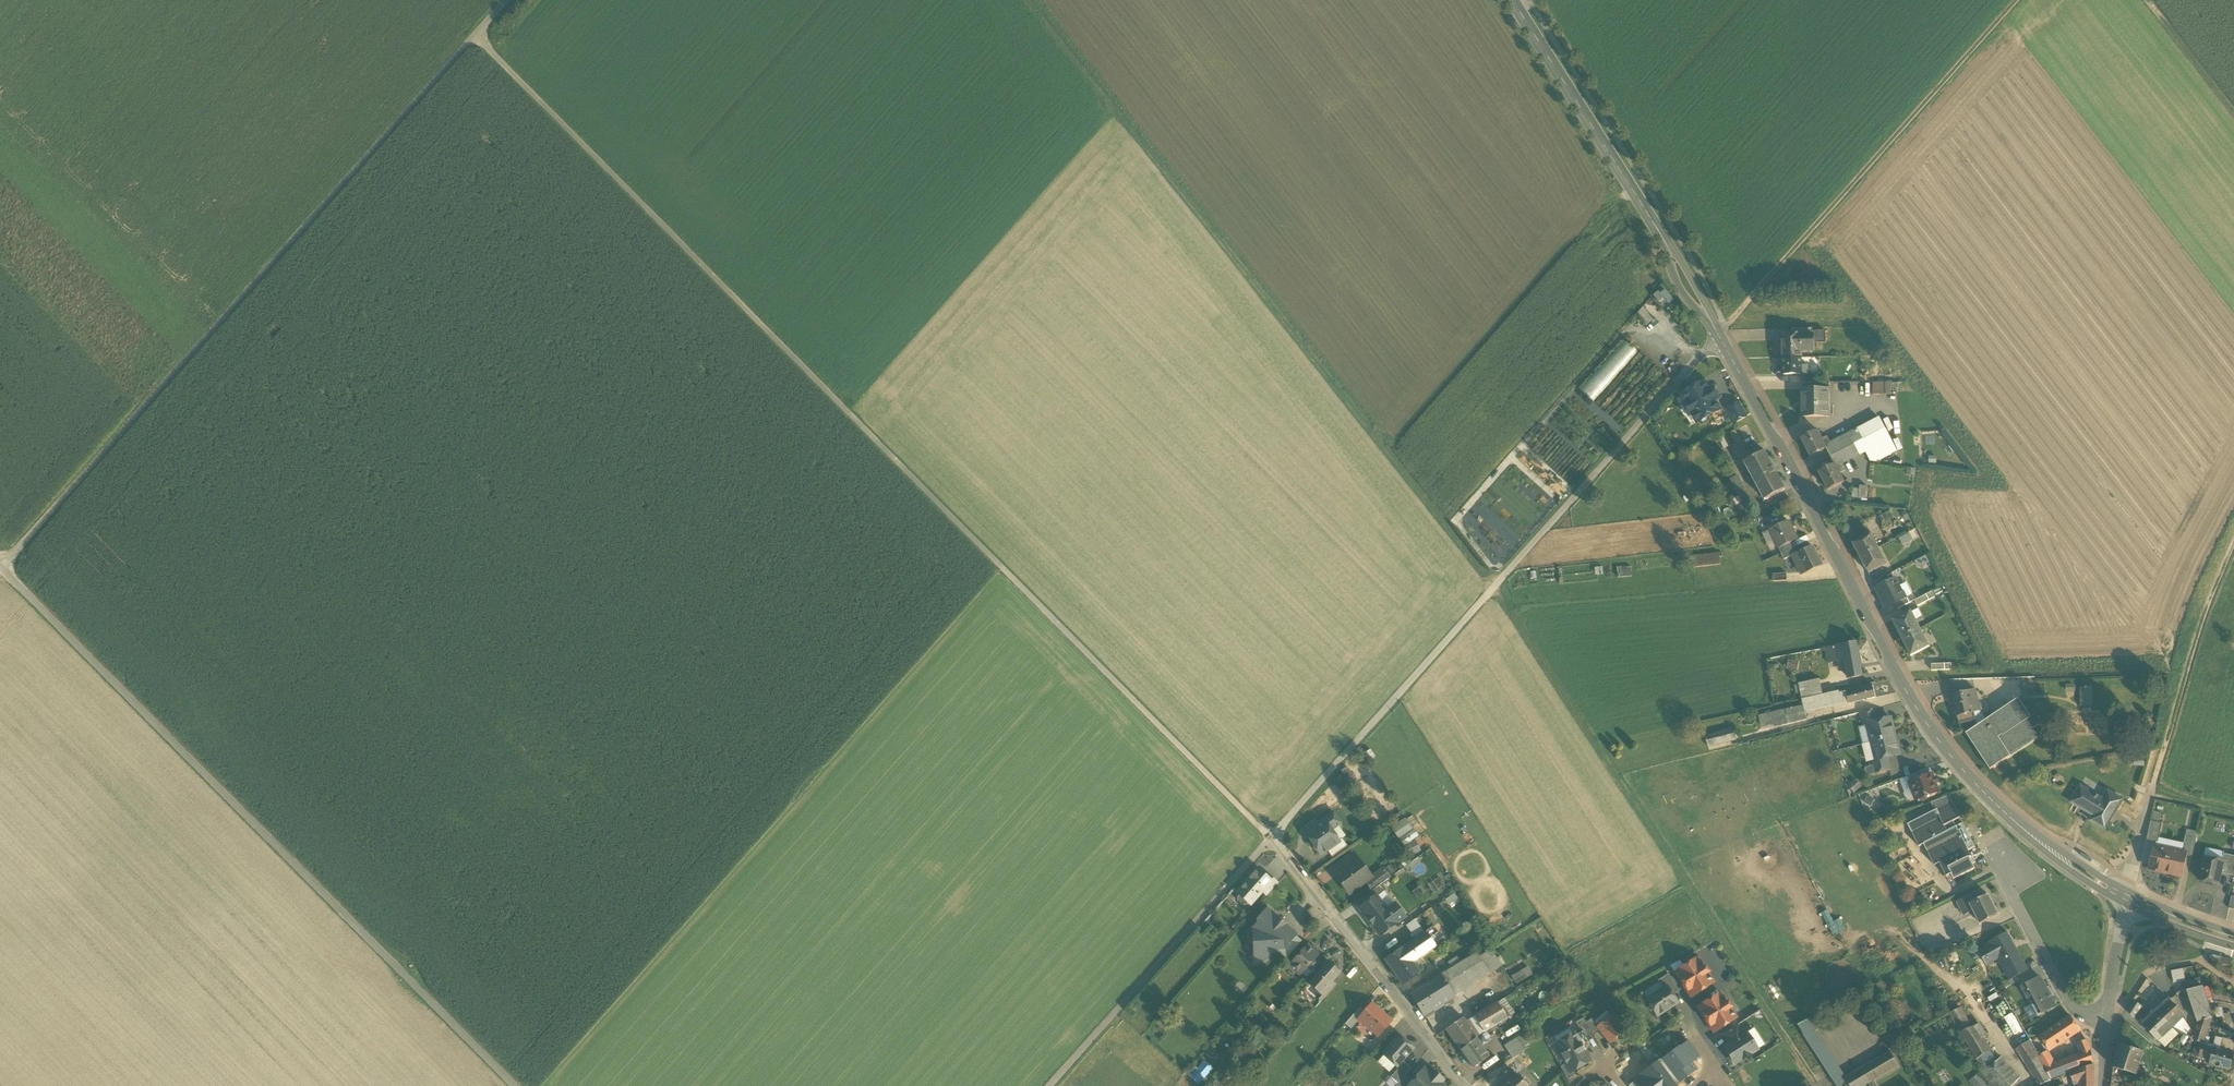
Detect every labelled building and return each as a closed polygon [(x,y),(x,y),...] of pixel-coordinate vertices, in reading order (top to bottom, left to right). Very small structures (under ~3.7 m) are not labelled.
[(1813,331),(1813,334),(1814,343),(1826,343),(1825,330),(1813,331)] [(1814,350),(1814,343),(1813,334),(1792,335),(1788,335),(1788,340),(1782,340),(1783,357),(1802,357),(1801,350),(1814,350)] [(1625,340),(1581,389),(1593,400),(1637,351),(1625,340)] [(1802,366),(1802,357),(1783,357),(1783,374),(1801,374),(1809,374),(1809,365),(1802,366)] [(1682,395),(1697,422),(1699,421),(1703,422),(1707,420),(1708,416),(1720,409),(1716,401),(1719,399),(1713,389),(1710,391),(1705,382),(1682,395)] [(1873,395),(1892,395),(1892,383),(1873,383),(1873,395)] [(1802,418),(1830,418),(1830,391),(1815,391),(1802,390),(1802,418)] [(1726,410),(1733,424),(1747,417),(1739,402),(1726,410)] [(1879,418),(1849,434),(1854,444),(1860,441),(1866,452),(1868,456),(1880,449),(1885,457),(1896,451),(1879,418)] [(1732,433),(1737,442),(1743,439),(1737,430),(1732,433)] [(1827,437),(1822,439),(1818,430),(1801,439),(1802,439),(1811,456),(1826,448),(1827,448),(1826,445),(1830,443),(1827,437)] [(1830,456),(1854,444),(1849,434),(1830,443),(1826,445),(1827,448),(1826,448),(1830,456)] [(1721,439),(1726,448),(1731,445),(1726,436),(1721,439)] [(1860,441),(1854,444),(1860,455),(1866,452),(1860,441)] [(1841,464),(1860,455),(1854,444),(1830,456),(1834,464),(1835,464),(1836,467),(1841,464)] [(1880,449),(1868,456),(1871,461),(1877,462),(1897,452),(1896,451),(1885,457),(1880,449)] [(1754,481),(1764,500),(1785,489),(1774,470),(1764,451),(1744,462),(1754,481)] [(1819,472),(1828,490),(1844,482),(1840,473),(1836,467),(1835,464),(1834,464),(1819,472)] [(1907,467),(1906,474),(1915,475),(1915,468),(1907,467)] [(1730,480),(1742,503),(1749,499),(1736,476),(1730,480)] [(1859,499),(1866,499),(1867,486),(1860,486),(1860,489),(1859,499)] [(1851,498),(1859,499),(1860,489),(1852,488),(1851,498)] [(1781,503),(1784,509),(1795,504),(1792,498),(1781,503)] [(1890,511),(1879,516),(1882,522),(1893,517),(1890,511)] [(1778,546),(1779,548),(1790,543),(1797,540),(1789,521),(1770,530),(1771,530),(1778,546)] [(1685,528),(1688,541),(1697,538),(1694,525),(1685,528)] [(1778,546),(1771,530),(1763,534),(1770,550),(1778,546)] [(1852,540),(1860,557),(1878,548),(1869,531),(1852,540)] [(1913,540),(1909,533),(1899,538),(1903,546),(1913,540)] [(1779,548),(1781,553),(1793,548),(1790,543),(1779,548)] [(1793,556),(1801,574),(1822,565),(1813,547),(1796,555),(1793,556)] [(1796,555),(1793,548),(1781,553),(1784,559),(1792,556),(1793,556),(1796,555)] [(1887,564),(1878,548),(1860,557),(1869,573),(1880,567),(1887,564)] [(1692,557),(1694,568),(1720,565),(1719,554),(1692,557)] [(1926,555),(1914,561),(1917,567),(1922,567),(1930,563),(1926,555)] [(1616,569),(1617,578),(1631,577),(1630,567),(1616,569)] [(1869,573),(1873,582),(1885,576),(1880,567),(1869,573)] [(1900,586),(1896,579),(1876,588),(1886,607),(1895,603),(1906,597),(1900,586)] [(1906,597),(1912,594),(1906,583),(1900,586),(1906,597)] [(1932,591),(1915,600),(1914,600),(1917,606),(1935,597),(1932,591)] [(1906,597),(1895,603),(1898,609),(1914,600),(1915,600),(1912,594),(1906,597)] [(1918,608),(1911,612),(1915,620),(1922,616),(1918,608)] [(1893,620),(1902,638),(1920,628),(1915,620),(1911,612),(1911,611),(1893,620)] [(1929,646),(1920,628),(1902,638),(1911,655),(1929,646)] [(1856,643),(1843,646),(1825,649),(1828,662),(1845,659),(1849,678),(1862,675),(1856,643)] [(1789,659),(1787,668),(1797,671),(1799,661),(1789,659)] [(1802,684),(1805,699),(1825,694),(1822,679),(1802,684)] [(2065,684),(2065,692),(2075,692),(2075,684),(2065,684)] [(1849,703),(1849,704),(1876,697),(1873,685),(1846,691),(1849,703)] [(2080,687),(2080,706),(2093,706),(2092,687),(2080,687)] [(1952,695),(1957,716),(1974,712),(1980,711),(1978,702),(1975,690),(1952,695)] [(1839,691),(1825,694),(1805,699),(1802,699),(1803,701),(1793,704),(1794,709),(1794,713),(1807,710),(1841,704),(1842,705),(1849,703),(1846,691),(1839,693),(1839,691)] [(2018,698),(1987,719),(1999,737),(2026,719),(2030,716),(2018,698)] [(1809,720),(1807,710),(1794,713),(1794,709),(1759,716),(1762,730),(1809,720)] [(1861,712),(1864,726),(1867,725),(1867,724),(1878,721),(1875,709),(1861,712)] [(1974,712),(1976,720),(1977,726),(1986,720),(1980,711),(1974,712)] [(1976,720),(1974,712),(1957,716),(1959,724),(1976,720)] [(2030,716),(2026,719),(2033,729),(2041,723),(2035,713),(2030,716)] [(1867,725),(1872,742),(1894,736),(1892,729),(1893,729),(1891,718),(1878,721),(1867,724),(1867,725)] [(2039,737),(2033,729),(2026,719),(1999,737),(1987,719),(1986,720),(1977,726),(1966,733),(1990,769),(2039,737)] [(1867,725),(1864,726),(1858,727),(1863,744),(1872,742),(1867,725)] [(1735,727),(1725,730),(1728,741),(1738,739),(1735,727)] [(1709,746),(1728,741),(1725,730),(1706,735),(1709,746)] [(1895,744),(1894,736),(1872,742),(1876,759),(1876,760),(1887,757),(1900,754),(1897,743),(1895,744)] [(1872,742),(1863,744),(1862,744),(1866,762),(1873,760),(1876,759),(1872,742)] [(2135,756),(2134,766),(2144,767),(2145,758),(2135,756)] [(1873,760),(1876,773),(1890,770),(1887,757),(1876,760),(1876,759),(1873,760)] [(1866,768),(1868,776),(1876,774),(1874,766),(1866,768)] [(1342,772),(1348,782),(1355,778),(1349,768),(1342,772)] [(1908,776),(1910,783),(1929,776),(1926,769),(1908,776)] [(1918,800),(1920,801),(1925,799),(1926,797),(1925,796),(1938,791),(1935,783),(1933,779),(1932,775),(1929,776),(1910,783),(1916,797),(1916,799),(1918,799),(1918,800)] [(1339,788),(1348,783),(1343,776),(1335,782),(1339,788)] [(1908,800),(1916,797),(1910,783),(1908,776),(1900,779),(1908,800)] [(1856,779),(1848,785),(1855,793),(1862,787),(1856,779)] [(2090,820),(2105,829),(2122,800),(2108,791),(2103,800),(2080,786),(2071,802),(2093,816),(2090,820)] [(1935,810),(1952,801),(1949,795),(1931,802),(1935,810)] [(1867,796),(1864,803),(1872,806),(1875,799),(1867,796)] [(1951,874),(1954,879),(1975,868),(1970,858),(1972,856),(1968,850),(1956,826),(1953,827),(1951,822),(1961,817),(1952,801),(1935,810),(1907,824),(1919,846),(1924,844),(1935,865),(1939,863),(1946,877),(1951,874)] [(2154,811),(2152,821),(2159,823),(2161,813),(2154,811)] [(1316,847),(1321,854),(1327,850),(1339,842),(1338,841),(1330,830),(1340,823),(1333,813),(1319,823),(1320,824),(1314,828),(1313,833),(1308,836),(1312,841),(1311,841),(1315,847),(1316,847)] [(2156,842),(2158,842),(2159,838),(2162,823),(2159,823),(2152,821),(2151,821),(2147,840),(2156,842)] [(1399,834),(1400,836),(1406,831),(1406,830),(1401,823),(1395,827),(1399,834)] [(1963,823),(1956,826),(1968,850),(1975,847),(1963,823)] [(2187,829),(2185,835),(2196,837),(2197,832),(2187,829)] [(2186,855),(2192,857),(2196,837),(2185,835),(2184,842),(2187,843),(2185,852),(2186,853),(2186,855)] [(2184,843),(2159,838),(2158,842),(2156,842),(2155,846),(2185,852),(2187,843),(2184,842),(2184,843)] [(1327,850),(1332,857),(1347,846),(1342,839),(1338,841),(1339,842),(1327,850)] [(2149,869),(2166,873),(2169,860),(2167,859),(2169,849),(2155,846),(2154,846),(2149,869)] [(2206,848),(2204,857),(2222,860),(2224,854),(2224,852),(2206,848)] [(2185,852),(2169,849),(2167,859),(2169,860),(2166,873),(2181,876),(2186,855),(2186,853),(2185,852)] [(2233,876),(2233,856),(2224,854),(2222,860),(2223,861),(2221,873),(2233,876)] [(1332,869),(1337,876),(1356,862),(1351,855),(1332,869)] [(2199,880),(2218,884),(2221,873),(2223,861),(2222,860),(2204,857),(2199,880)] [(1337,876),(1349,892),(1368,877),(1356,862),(1337,876)] [(1237,893),(1251,905),(1262,892),(1262,891),(1264,889),(1260,886),(1261,885),(1260,884),(1266,877),(1265,877),(1258,870),(1237,893)] [(1366,881),(1373,890),(1389,879),(1382,870),(1366,881)] [(1262,892),(1267,896),(1278,884),(1267,875),(1265,877),(1266,877),(1260,884),(1261,885),(1260,886),(1264,889),(1262,891),(1262,892)] [(1428,886),(1433,893),(1445,885),(1439,878),(1428,886)] [(1370,901),(1376,896),(1376,897),(1377,897),(1384,891),(1379,885),(1366,895),(1370,901)] [(1969,909),(1972,907),(1970,904),(1984,897),(1981,891),(1958,902),(1964,915),(1970,912),(1969,909)] [(1446,900),(1449,904),(1457,899),(1454,894),(1446,900)] [(1988,895),(1984,897),(1970,904),(1972,907),(1973,910),(1980,924),(1998,915),(1988,895)] [(1360,908),(1380,935),(1405,917),(1395,904),(1387,910),(1377,897),(1376,897),(1376,896),(1370,901),(1360,908)] [(1845,929),(1840,917),(1833,920),(1828,909),(1823,911),(1833,934),(1845,929)] [(1263,950),(1269,955),(1274,949),(1284,948),(1296,935),(1267,910),(1259,919),(1261,921),(1255,927),(1255,930),(1259,933),(1256,937),(1256,938),(1257,947),(1260,947),(1263,950)] [(1265,960),(1269,955),(1263,950),(1260,947),(1257,947),(1256,938),(1256,937),(1259,933),(1255,930),(1255,927),(1253,930),(1255,960),(1265,960)] [(1425,933),(1435,946),(1442,941),(1432,928),(1425,933)] [(1998,957),(2010,979),(2025,971),(2011,945),(2010,946),(2008,943),(2012,940),(2008,932),(1990,942),(1991,944),(1979,951),(1985,961),(1998,954),(1999,956),(1998,957)] [(1419,937),(1429,950),(1435,946),(1425,933),(1419,937)] [(1402,949),(1412,962),(1429,950),(1419,937),(1402,949)] [(2011,945),(2025,971),(2028,969),(2012,940),(2008,943),(2010,946),(2011,945)] [(1289,965),(1300,975),(1306,967),(1315,958),(1317,955),(1307,945),(1289,965)] [(1386,960),(1402,983),(1418,971),(1412,962),(1402,949),(1386,960)] [(1479,957),(1490,974),(1501,966),(1491,949),(1479,957)] [(1440,975),(1453,996),(1490,974),(1479,957),(1476,952),(1440,975)] [(1998,954),(1985,961),(1986,964),(1998,957),(1999,956),(1998,954)] [(2219,963),(2230,966),(2232,960),(2221,957),(2219,963)] [(1306,967),(1311,972),(1320,962),(1315,958),(1306,967)] [(1675,973),(1690,997),(1713,982),(1698,958),(1675,973)] [(1319,993),(1320,993),(1330,982),(1338,973),(1327,963),(1309,984),(1319,993)] [(1516,983),(1533,975),(1529,966),(1512,974),(1516,983)] [(2171,971),(2173,983),(2185,980),(2183,969),(2171,971)] [(1426,979),(1429,983),(1440,975),(1438,971),(1426,979)] [(1666,987),(1671,995),(1678,990),(1668,974),(1658,981),(1659,983),(1663,989),(1666,987)] [(1411,994),(1424,1014),(1453,996),(1440,975),(1429,983),(1427,984),(1416,990),(1411,994)] [(2049,986),(2046,988),(2040,977),(2022,987),(2028,999),(2031,1004),(2037,1016),(2043,1013),(2056,1006),(2051,996),(2054,995),(2052,991),(2049,986)] [(1413,985),(1416,990),(1427,984),(1423,978),(1413,985)] [(2186,981),(2188,989),(2201,985),(2199,978),(2186,981)] [(1316,996),(1321,1001),(1335,986),(1330,982),(1320,993),(1319,993),(1316,996)] [(1643,993),(1647,1000),(1663,989),(1659,983),(1643,993)] [(2215,1022),(2213,1017),(2207,1001),(2207,999),(2202,986),(2186,990),(2197,1022),(2209,1018),(2210,1024),(2215,1022)] [(1654,1011),(1657,1015),(1673,1005),(1673,1004),(1674,1000),(1674,999),(1671,995),(1666,987),(1663,989),(1647,1000),(1650,1004),(1648,1008),(1650,1011),(1654,1011)] [(1698,1008),(1713,1032),(1736,1017),(1720,993),(1698,1008)] [(2169,1000),(2162,1005),(2167,1010),(2161,1016),(2168,1022),(2172,1028),(2183,1017),(2184,1016),(2169,1000)] [(2126,1010),(2135,1018),(2137,1015),(2141,1008),(2132,1001),(2126,1010)] [(1474,1017),(1483,1031),(1485,1030),(1506,1018),(1501,1010),(1497,1003),(1474,1017)] [(1359,1020),(1377,1036),(1385,1026),(1383,1024),(1388,1018),(1372,1004),(1365,1012),(1358,1019),(1359,1020)] [(2030,1020),(2037,1016),(2031,1004),(2024,1008),(2030,1020)] [(2141,1024),(2147,1030),(2154,1023),(2161,1029),(2168,1022),(2161,1016),(2167,1010),(2162,1005),(2141,1024)] [(1345,1024),(1351,1029),(1359,1020),(1358,1019),(1365,1012),(1360,1007),(1345,1024)] [(1950,1014),(1953,1021),(1964,1015),(1960,1008),(1950,1014)] [(1606,1011),(1594,1022),(1598,1027),(1611,1016),(1606,1011)] [(2011,1012),(2004,1017),(2015,1034),(2023,1029),(2011,1012)] [(1953,1021),(1960,1033),(1971,1028),(1964,1015),(1953,1021)] [(1600,1030),(1611,1043),(1624,1031),(1611,1016),(1598,1027),(1597,1027),(1600,1030)] [(2040,1037),(2050,1050),(2081,1030),(2071,1016),(2040,1037)] [(1445,1030),(1460,1050),(1477,1038),(1462,1017),(1445,1030)] [(1469,1020),(1479,1035),(1483,1031),(1474,1017),(1469,1020)] [(2183,1017),(2172,1028),(2180,1032),(2186,1036),(2190,1029),(2191,1028),(2183,1017)] [(1586,1036),(1592,1033),(1586,1023),(1583,1018),(1575,1022),(1581,1032),(1584,1038),(1586,1036)] [(1591,1018),(1586,1023),(1592,1033),(1593,1036),(1600,1030),(1597,1027),(1598,1027),(1594,1022),(1591,1018)] [(1797,1024),(1805,1036),(1815,1031),(1818,1029),(1810,1018),(1797,1024)] [(2195,1032),(2194,1035),(2193,1039),(2202,1045),(2210,1024),(2209,1018),(2197,1022),(2198,1024),(2195,1032)] [(2159,1041),(2172,1028),(2168,1022),(2161,1029),(2154,1023),(2147,1030),(2159,1041)] [(1722,1034),(1728,1045),(1744,1035),(1737,1024),(1722,1034)] [(1960,1033),(1977,1060),(1984,1055),(1989,1052),(1973,1027),(1971,1028),(1960,1033)] [(1754,1028),(1746,1033),(1752,1043),(1757,1049),(1764,1045),(1754,1028)] [(2180,1032),(2172,1028),(2159,1041),(2165,1047),(2180,1032)] [(2190,1029),(2186,1036),(2193,1039),(2194,1035),(2195,1032),(2190,1029)] [(2233,1042),(2233,1039),(2233,1033),(2222,1029),(2220,1035),(2219,1038),(2223,1039),(2233,1042)] [(1554,1038),(1557,1043),(1572,1034),(1569,1030),(1554,1038)] [(1850,1085),(1847,1081),(1867,1070),(1865,1067),(1846,1078),(1815,1031),(1805,1036),(1837,1085),(1848,1085),(1850,1085)] [(1581,1032),(1575,1036),(1584,1051),(1590,1043),(1586,1036),(1584,1038),(1581,1032)] [(1566,1064),(1570,1071),(1570,1070),(1589,1060),(1584,1051),(1575,1036),(1574,1033),(1572,1034),(1557,1043),(1555,1044),(1566,1064)] [(1728,1054),(1735,1064),(1753,1052),(1749,1045),(1752,1043),(1746,1033),(1744,1035),(1728,1045),(1725,1046),(1730,1053),(1728,1054)] [(2223,1039),(2219,1038),(2220,1035),(2216,1034),(2212,1048),(2214,1049),(2214,1048),(2220,1050),(2223,1039)] [(1522,1035),(1517,1039),(1523,1048),(1529,1045),(1522,1035)] [(1382,1054),(1396,1067),(1413,1048),(1399,1036),(1382,1054)] [(1477,1038),(1460,1050),(1473,1068),(1488,1056),(1476,1039),(1477,1038)] [(1504,1046),(1513,1058),(1524,1050),(1523,1048),(1517,1039),(1516,1038),(1504,1046)] [(2220,1050),(2233,1054),(2233,1053),(2233,1042),(2223,1039),(2220,1050)] [(2082,1052),(2054,1063),(2044,1067),(2051,1078),(2093,1062),(2091,1050),(2086,1040),(2078,1043),(2082,1052)] [(1677,1083),(1691,1073),(1689,1071),(1694,1067),(1691,1063),(1700,1056),(1688,1041),(1669,1055),(1670,1056),(1662,1063),(1677,1083)] [(2017,1050),(2040,1085),(2047,1082),(2048,1082),(2049,1081),(2051,1080),(2037,1057),(2038,1056),(2039,1055),(2031,1041),(2017,1050)] [(2199,1058),(2199,1057),(2202,1045),(2196,1041),(2192,1056),(2199,1058)] [(1749,1045),(1753,1052),(1757,1049),(1752,1043),(1749,1045)] [(2113,1066),(2136,1073),(2143,1052),(2120,1044),(2113,1066)] [(2199,1057),(2211,1060),(2214,1049),(2212,1048),(2202,1045),(2199,1057)] [(2229,1071),(2233,1054),(2220,1050),(2214,1048),(2214,1049),(2211,1060),(2209,1065),(2229,1071)] [(2038,1056),(2044,1067),(2054,1063),(2047,1051),(2039,1055),(2038,1056)] [(1524,1060),(1518,1065),(1522,1069),(1525,1066),(1527,1068),(1533,1063),(1524,1052),(1520,1055),(1524,1060)] [(1874,1080),(1899,1065),(1891,1052),(1865,1067),(1867,1070),(1847,1081),(1850,1085),(1864,1085),(1869,1083),(1871,1085),(1878,1085),(1874,1080)] [(1390,1073),(1396,1067),(1382,1054),(1377,1061),(1390,1073)] [(1991,1066),(1984,1055),(1977,1060),(1984,1071),(1991,1066)] [(1995,1085),(2011,1085),(2020,1077),(2001,1058),(1991,1066),(1984,1071),(1983,1072),(1995,1085)] [(1201,1085),(1217,1072),(1204,1059),(1189,1073),(1201,1085)] [(1638,1083),(1640,1085),(1676,1085),(1678,1084),(1677,1083),(1662,1063),(1660,1061),(1651,1068),(1653,1071),(1641,1080),(1638,1083)] [(1406,1075),(1411,1069),(1404,1062),(1391,1077),(1398,1083),(1396,1085),(1409,1085),(1413,1082),(1406,1075)] [(1548,1062),(1543,1066),(1550,1075),(1555,1070),(1548,1062)] [(1516,1074),(1522,1069),(1518,1065),(1516,1063),(1509,1068),(1515,1075),(1516,1074)] [(1560,1067),(1567,1079),(1574,1076),(1570,1070),(1570,1071),(1566,1064),(1560,1067)] [(2081,1085),(2087,1085),(2094,1084),(2094,1064),(2070,1073),(2073,1082),(2080,1079),(2081,1085)] [(1500,1076),(1506,1083),(1515,1075),(1509,1068),(1500,1076)] [(1440,1083),(1442,1081),(1441,1079),(1434,1072),(1432,1073),(1430,1075),(1425,1070),(1423,1070),(1413,1082),(1409,1085),(1443,1085),(1440,1083)] [(1516,1074),(1515,1075),(1506,1083),(1502,1085),(1526,1085),(1516,1074)] [(1974,1085),(1986,1085),(1977,1076),(1970,1082),(1974,1085)] [(1628,1085),(1640,1085),(1638,1083),(1641,1080),(1639,1078),(1628,1085)]
